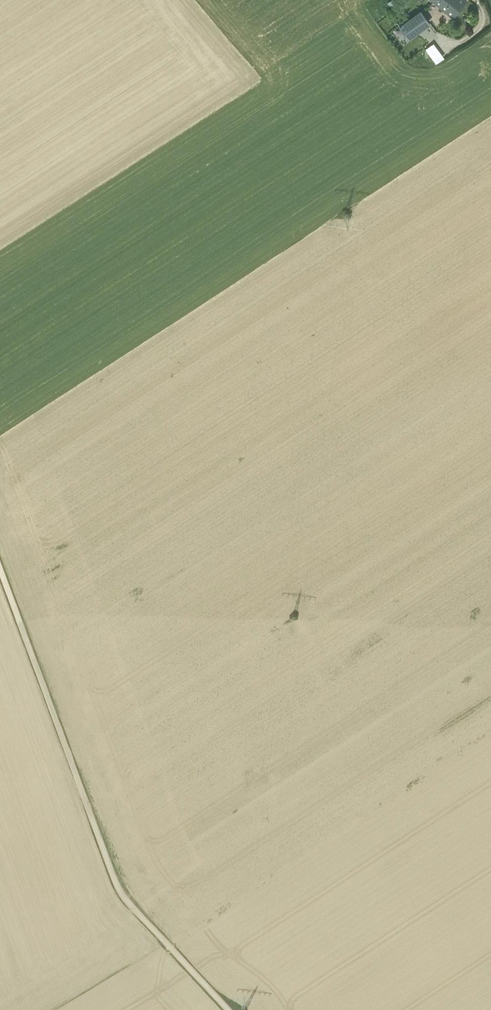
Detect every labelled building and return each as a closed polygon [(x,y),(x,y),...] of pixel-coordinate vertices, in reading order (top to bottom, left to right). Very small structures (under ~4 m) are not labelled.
[(439,6),(452,18),(466,0),(444,0),(439,6)] [(420,12),(401,26),(409,37),(428,23),(420,12)]
